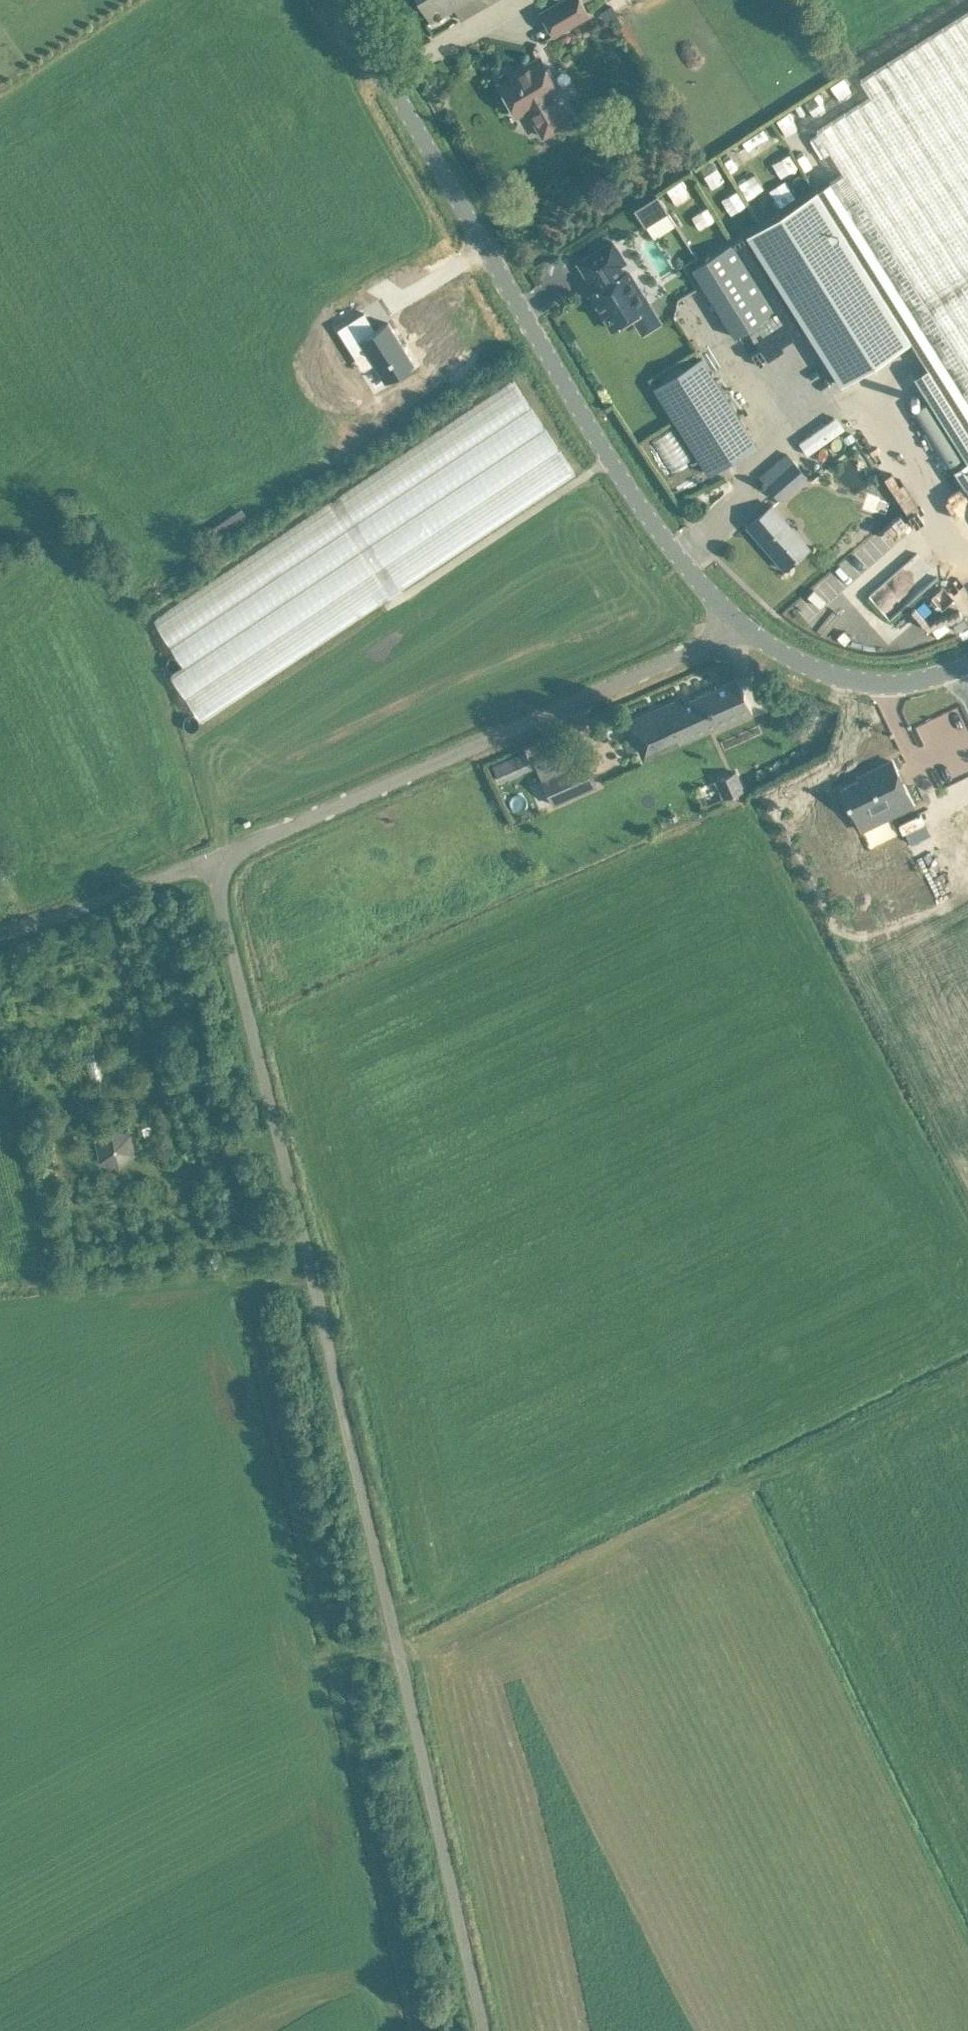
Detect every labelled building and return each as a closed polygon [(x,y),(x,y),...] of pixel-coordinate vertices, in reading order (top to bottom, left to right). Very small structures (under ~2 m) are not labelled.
[(433,20),(456,7),(462,19),(496,0),(421,0),(433,20)] [(583,0),(564,0),(542,12),(553,34),(590,14),(583,0)] [(817,129),(844,172),(817,189),(911,339),(928,366),(915,375),(967,460),(967,10),(860,78),(871,95),(817,129)] [(708,35),(700,38),(708,62),(716,60),(708,35)] [(499,79),(501,82),(499,83),(517,114),(528,108),(544,135),(568,121),(552,94),(559,89),(539,56),(524,65),(525,67),(513,75),(512,72),(507,70),(499,74),(499,79)] [(827,109),(842,103),(835,87),(820,94),(827,109)] [(771,126),(750,139),(755,148),(776,135),(771,126)] [(798,171),(815,160),(806,146),(789,156),(798,171)] [(728,153),(715,160),(726,181),(739,174),(728,153)] [(690,199),(705,191),(693,171),(679,180),(690,199)] [(802,175),(786,183),(794,199),(811,191),(802,175)] [(752,183),(738,191),(747,206),(761,198),(752,183)] [(911,339),(817,189),(748,233),(842,382),(911,339)] [(658,195),(636,209),(646,224),(668,210),(658,195)] [(709,205),(714,219),(731,214),(726,200),(709,205)] [(591,294),(596,302),(601,310),(612,328),(633,315),(634,318),(635,318),(642,329),(647,330),(657,323),(658,318),(656,314),(649,303),(648,304),(638,289),(640,288),(628,270),(625,273),(619,264),(625,260),(612,240),(579,262),(591,282),(593,280),(599,289),(591,294)] [(733,244),(692,270),(735,339),(776,313),(733,244)] [(343,356),(353,349),(367,371),(380,389),(408,370),(380,329),(368,338),(356,320),(331,337),(338,349),(343,356)] [(702,357),(672,376),(655,387),(709,473),(756,443),(702,357)] [(536,383),(164,601),(196,655),(189,667),(213,710),(326,644),(334,630),(322,622),(312,628),(336,589),(329,578),(339,562),(332,558),(325,546),(341,537),(352,519),(383,501),(395,521),(420,506),(431,526),(439,521),(453,530),(458,521),(460,524),(478,535),(588,471),(536,383)] [(824,450),(862,420),(851,407),(814,437),(824,450)] [(851,431),(844,436),(848,442),(855,438),(851,431)] [(786,451),(763,473),(760,476),(780,499),(808,475),(786,451)] [(954,468),(967,490),(967,460),(954,468)] [(882,486),(877,500),(888,504),(893,490),(882,486)] [(748,525),(768,549),(771,546),(787,564),(784,567),(785,568),(809,547),(772,504),(748,525)] [(214,547),(253,522),(243,506),(204,532),(214,547)] [(964,618),(953,624),(957,631),(967,624),(964,618)] [(680,699),(626,722),(634,741),(636,745),(641,743),(644,742),(646,748),(678,734),(680,740),(716,724),(718,727),(735,719),(753,711),(738,678),(681,703),(680,699)] [(559,756),(535,762),(551,800),(597,783),(587,758),(565,769),(559,756)] [(492,764),(499,780),(512,775),(505,759),(492,764)] [(870,776),(842,789),(861,828),(889,815),(887,811),(894,807),(896,811),(913,803),(893,761),(868,773),(870,776)] [(736,770),(716,779),(724,796),(744,787),(736,770)] [(136,1153),(131,1132),(111,1126),(96,1140),(100,1161),(121,1167),(136,1153)]
